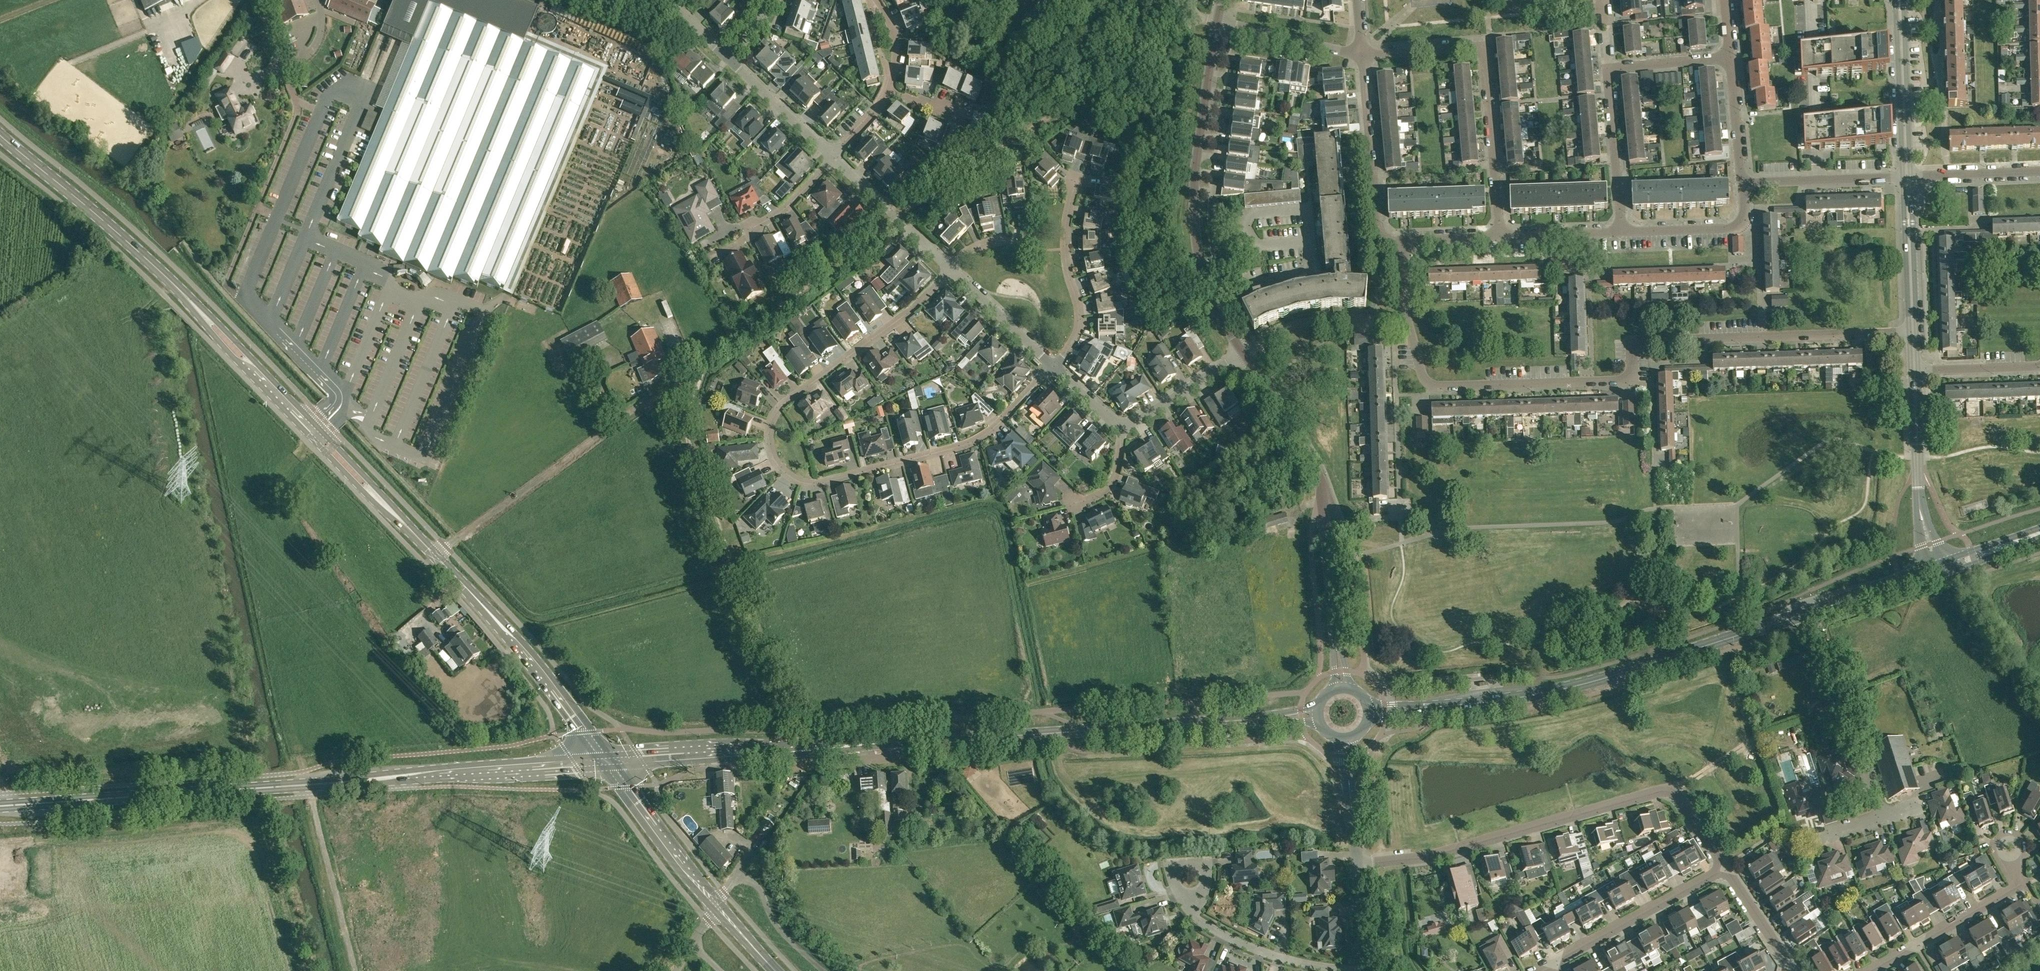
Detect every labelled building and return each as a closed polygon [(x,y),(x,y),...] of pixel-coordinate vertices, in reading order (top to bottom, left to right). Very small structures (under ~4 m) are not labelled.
[(181,0),(137,0),(143,15),(163,7),(181,0)] [(284,24),(308,15),(302,0),(276,0),(284,24)] [(367,24),(369,19),(374,6),(360,0),(332,0),(328,8),(359,20),(367,24)] [(384,111),(370,143),(351,189),(349,193),(337,222),(360,232),(358,238),(381,248),(379,254),(406,265),(406,275),(411,277),(417,279),(424,273),(451,284),(453,278),(477,288),(479,282),(503,292),(595,72),(523,43),(538,9),(516,0),(395,0),(393,3),(383,27),(413,40),(384,111)] [(703,2),(715,13),(711,18),(720,27),(720,28),(719,28),(719,29),(720,30),(720,31),(721,31),(721,32),(722,32),(723,32),(724,32),(724,31),(725,31),(725,30),(725,29),(725,28),(725,27),(735,15),(724,5),(726,0),(704,0),(703,2)] [(807,20),(811,9),(816,11),(818,4),(810,2),(805,0),(797,0),(791,16),(807,21),(807,20)] [(863,14),(860,0),(846,0),(847,4),(845,4),(848,18),(863,14)] [(900,12),(927,0),(895,0),(900,12)] [(900,12),(908,31),(923,25),(918,12),(922,11),(923,11),(931,8),(928,0),(927,0),(900,12)] [(1044,8),(1053,14),(1062,0),(1049,0),(1044,8)] [(1283,7),(1293,9),(1294,0),(1284,0),(1283,7)] [(1293,9),(1304,10),(1305,0),(1294,0),(1293,9)] [(1323,1),(1324,12),(1342,10),(1341,0),(1334,0),(1323,1)] [(1682,16),(1695,15),(1695,9),(1703,8),(1703,0),(1680,0),(1682,16)] [(1767,0),(1749,0),(1749,4),(1744,4),(1745,17),(1763,16),(1762,3),(1767,2),(1767,0)] [(1962,0),(1945,0),(1945,11),(1962,11),(1962,0)] [(1635,15),(1635,21),(1647,20),(1647,13),(1643,14),(1642,2),(1639,2),(1622,4),(1623,16),(1635,15)] [(2030,6),(2030,18),(2039,18),(2039,6),(2030,6)] [(1997,16),(2010,15),(2010,7),(1997,7),(1997,16)] [(1946,43),(1963,43),(1962,11),(1945,11),(1945,24),(1943,24),(1943,29),(1946,29),(1946,43)] [(863,14),(848,18),(851,30),(866,27),(863,14)] [(802,34),(806,22),(807,21),(791,16),(785,35),(805,42),(807,35),(802,34)] [(1765,28),(1763,16),(1745,17),(1747,31),(1751,31),(1753,48),(1771,46),(1770,28),(1765,28)] [(2030,18),(2031,30),(2039,30),(2039,18),(2030,18)] [(1689,23),(1690,36),(1706,35),(1705,22),(1689,23)] [(866,27),(851,30),(854,43),(870,39),(866,27)] [(1625,42),(1641,41),(1640,32),(1640,28),(1624,29),(1625,42)] [(2026,33),(2026,34),(2031,34),(2031,42),(2039,42),(2039,30),(2031,30),(2026,30),(2026,33)] [(1574,35),(1575,47),(1591,45),(1589,33),(1574,35)] [(1707,48),(1706,35),(1690,36),(1691,45),(1691,49),(1707,48)] [(870,39),(854,43),(857,56),(873,52),(870,39)] [(1497,42),(1498,54),(1513,52),(1512,40),(1497,42)] [(1641,41),(1625,42),(1626,55),(1642,54),(1642,49),(1641,41)] [(1852,72),(1861,72),(1861,74),(1862,74),(1861,72),(1886,71),(1889,71),(1888,42),(1885,43),(1860,44),(1854,44),(1853,44),(1846,44),(1845,44),(1839,44),(1838,45),(1835,45),(1831,45),(1830,45),(1826,45),(1825,45),(1825,42),(1826,42),(1826,41),(1824,42),(1818,42),(1816,42),(1816,45),(1814,46),(1811,46),(1807,46),(1800,46),(1800,47),(1801,61),(1795,61),(1795,75),(1798,75),(1801,74),(1801,75),(1808,74),(1812,74),(1816,74),(1816,76),(1817,76),(1817,74),(1822,74),(1831,73),(1831,75),(1832,75),(1831,73),(1837,73),(1846,73),(1846,75),(1847,75),(1846,73),(1852,72)] [(1963,43),(1946,43),(1947,56),(1944,56),(1945,62),(1947,62),(1947,75),(1964,75),(1963,43)] [(1591,45),(1575,47),(1576,59),(1592,57),(1591,45)] [(909,66),(930,68),(930,61),(926,60),(926,47),(911,46),(909,66)] [(1771,46),(1753,48),(1755,66),(1750,67),(1751,80),(1769,78),(1768,65),(1773,65),(1771,46)] [(2021,55),(2021,61),(2027,61),(2027,58),(2031,58),(2039,58),(2039,46),(2031,46),(2031,53),(2026,53),(2026,55),(2021,55)] [(759,64),(759,63),(769,73),(769,72),(777,79),(781,75),(788,82),(799,71),(805,64),(802,61),(796,67),(794,66),(796,64),(786,54),(780,60),(768,49),(759,59),(758,59),(758,58),(757,58),(756,58),(756,59),(755,59),(754,60),(754,61),(754,62),(754,63),(755,63),(755,64),(756,64),(757,64),(758,64),(759,64)] [(678,50),(672,62),(672,69),(675,71),(675,72),(677,70),(687,80),(688,81),(692,77),(704,89),(705,88),(711,81),(714,78),(715,77),(711,73),(707,69),(705,67),(706,66),(706,65),(706,64),(705,64),(705,63),(704,63),(703,62),(702,62),(701,63),(700,63),(700,64),(699,63),(698,63),(699,62),(695,58),(691,54),(687,58),(678,50)] [(860,69),(876,65),(873,52),(857,56),(860,69)] [(1514,64),(1513,52),(1498,54),(1499,66),(1514,64)] [(834,66),(838,61),(834,57),(829,61),(834,66)] [(1241,74),(1257,77),(1260,77),(1262,64),(1261,64),(1261,65),(1259,65),(1260,59),(1243,57),(1242,66),(1240,65),(1239,74),(1241,74)] [(1576,59),(1577,71),(1593,69),(1592,57),(1576,59)] [(2039,70),(2039,58),(2031,58),(2032,70),(2039,70)] [(843,66),(838,61),(834,66),(839,70),(843,66)] [(1291,86),(1294,64),(1286,63),(1285,65),(1277,64),(1274,81),(1280,81),(1279,84),(1278,83),(1278,84),(1291,86)] [(1294,64),(1291,86),(1307,88),(1310,69),(1301,68),(1302,65),(1294,64)] [(1499,66),(1500,78),(1516,76),(1514,64),(1499,66)] [(876,65),(860,69),(864,82),(866,81),(868,88),(881,85),(876,65)] [(930,69),(930,68),(909,66),(907,86),(922,88),(924,75),(921,74),(922,68),(930,69)] [(1455,68),(1456,80),(1471,79),(1470,67),(1455,68)] [(958,94),(965,75),(949,68),(946,75),(944,74),(939,86),(958,94)] [(1324,85),(1346,83),(1345,75),(1342,75),(1342,71),(1320,68),(1321,74),(1323,74),(1324,85)] [(804,69),(796,78),(801,83),(792,93),(793,94),(791,95),(798,101),(799,100),(800,100),(813,87),(816,83),(809,75),(809,74),(804,69)] [(1579,83),(1594,82),(1593,69),(1577,71),(1579,83)] [(1716,82),(1715,70),(1700,72),(1701,84),(1716,82)] [(2032,70),(2032,82),(2039,82),(2039,70),(2032,70)] [(1654,72),(1647,73),(1641,73),(1642,77),(1642,79),(1647,79),(1648,88),(1655,88),(1654,72)] [(203,84),(207,86),(214,76),(210,73),(203,84)] [(1257,77),(1241,74),(1240,83),(1237,83),(1236,91),(1238,92),(1258,94),(1259,81),(1259,83),(1256,82),(1257,77)] [(1378,75),(1379,87),(1394,86),(1393,74),(1378,75)] [(1681,74),(1656,76),(1657,87),(1682,85),(1681,74)] [(971,77),(965,75),(958,94),(976,101),(982,86),(970,82),(971,77)] [(1965,107),(1964,75),(1947,75),(1948,88),(1945,88),(1946,94),(1948,94),(1948,107),(1965,107)] [(1500,78),(1502,90),(1517,88),(1516,76),(1500,78)] [(1637,78),(1622,79),(1623,91),(1638,89),(1637,78)] [(1770,91),(1769,78),(1751,80),(1753,93),(1757,93),(1759,111),(1777,109),(1775,90),(1770,91)] [(1456,80),(1457,92),(1472,91),(1471,79),(1456,80)] [(1595,94),(1594,82),(1579,83),(1580,95),(1595,94)] [(1716,82),(1701,84),(1702,96),(1717,94),(1716,82)] [(2032,82),(2032,94),(2039,94),(2039,82),(2032,82)] [(1346,83),(1324,85),(1325,97),(1326,97),(1326,96),(1328,95),(1329,101),(1347,100),(1347,99),(1345,99),(1344,91),(1346,91),(1346,83)] [(721,130),(741,109),(732,101),(736,97),(728,89),(727,90),(726,89),(727,89),(728,88),(728,87),(728,86),(728,85),(727,85),(727,84),(726,84),(725,84),(724,84),(723,84),(723,85),(722,86),(722,87),(722,88),(712,99),(713,100),(711,102),(710,101),(706,106),(720,120),(716,125),(721,130)] [(1379,87),(1380,99),(1395,98),(1394,86),(1379,87)] [(817,99),(822,103),(832,93),(834,91),(830,87),(827,91),(825,89),(821,94),(813,87),(800,100),(800,101),(799,102),(806,108),(807,107),(808,108),(817,99)] [(223,121),(228,119),(235,134),(258,123),(250,107),(239,112),(234,101),(236,100),(230,88),(216,95),(222,106),(216,109),(223,121)] [(1517,88),(1502,90),(1503,102),(1518,100),(1517,88)] [(1640,101),(1638,89),(1623,91),(1624,103),(1640,101)] [(1472,91),(1457,92),(1458,104),(1473,103),(1472,91)] [(1236,109),(1252,111),(1255,112),(1258,94),(1238,92),(1237,100),(1235,100),(1234,109),(1236,109)] [(827,109),(825,112),(818,118),(828,127),(841,113),(836,108),(840,101),(832,93),(822,103),(827,109)] [(1718,106),(1717,94),(1702,96),(1703,108),(1718,106)] [(994,100),(996,104),(1005,100),(1003,96),(994,100)] [(1396,110),(1395,98),(1380,99),(1381,111),(1396,110)] [(1576,110),(1570,110),(1571,116),(1577,115),(1577,112),(1596,111),(1595,99),(1580,100),(1581,106),(1576,106),(1576,110)] [(1347,100),(1329,101),(1321,102),(1322,119),(1348,116),(1348,108),(1345,108),(1345,100),(1347,100)] [(1641,113),(1640,101),(1624,103),(1625,115),(1641,113)] [(1312,105),(1304,103),(1300,120),(1309,119),(1312,105)] [(1458,104),(1459,116),(1474,115),(1473,103),(1458,104)] [(911,115),(898,105),(886,122),(902,134),(907,129),(903,126),(911,115)] [(1504,119),(1519,118),(1518,106),(1503,107),(1504,119)] [(1704,120),(1719,118),(1718,106),(1703,108),(1704,120)] [(746,132),(753,138),(762,128),(756,122),(760,118),(750,108),(735,124),(745,133),(746,132)] [(1251,115),(1252,111),(1236,109),(1235,117),(1232,117),(1230,122),(1230,126),(1253,129),(1255,116),(1251,115)] [(1301,111),(1293,110),(1292,117),(1300,118),(1301,111)] [(1382,123),(1397,122),(1396,110),(1381,111),(1382,123)] [(1582,124),(1597,123),(1596,111),(1577,112),(1577,115),(1578,124),(1582,124)] [(1000,120),(979,112),(971,131),(986,137),(991,124),(997,127),(1000,120)] [(1627,127),(1642,125),(1641,113),(1625,115),(1627,127)] [(1505,131),(1520,130),(1520,122),(1524,122),(1524,120),(1530,119),(1530,114),(1524,115),(1524,117),(1519,118),(1504,119),(1505,131)] [(1476,127),(1474,115),(1459,116),(1461,128),(1476,127)] [(1349,124),(1348,116),(1322,119),(1323,135),(1347,133),(1346,125),(1349,124)] [(1849,147),(1849,149),(1850,149),(1850,147),(1855,147),(1864,146),(1864,148),(1865,148),(1865,146),(1888,145),(1889,145),(1892,145),(1891,117),(1888,117),(1863,118),(1857,118),(1856,118),(1849,118),(1848,119),(1842,119),(1841,119),(1838,119),(1834,119),(1833,119),(1833,120),(1829,120),(1829,119),(1828,119),(1828,116),(1829,116),(1827,116),(1822,116),(1819,116),(1819,120),(1818,120),(1817,120),(1810,120),(1803,120),(1803,122),(1804,136),(1798,136),(1798,149),(1801,149),(1804,149),(1811,149),(1819,148),(1819,150),(1820,150),(1820,148),(1825,148),(1834,148),(1834,150),(1835,150),(1835,148),(1840,147),(1849,147)] [(1720,130),(1719,118),(1704,120),(1705,132),(1720,130)] [(646,120),(625,173),(629,175),(650,122),(646,120)] [(936,148),(944,129),(925,122),(919,136),(937,144),(936,148)] [(1398,134),(1397,122),(1382,123),(1383,135),(1398,134)] [(1598,134),(1597,123),(1582,124),(1583,131),(1578,131),(1578,134),(1572,134),(1573,140),(1579,139),(1579,136),(1583,136),(1598,134)] [(164,130),(171,143),(177,140),(174,135),(180,132),(176,124),(164,130)] [(656,124),(633,177),(638,179),(661,126),(656,124)] [(1097,124),(1095,129),(1102,132),(1104,126),(1097,124)] [(1297,126),(1289,125),(1288,133),(1296,134),(1297,126)] [(1643,137),(1642,125),(1627,127),(1628,139),(1643,137)] [(1251,141),(1253,129),(1230,126),(1230,129),(1230,135),(1232,135),(1231,144),(1250,146),(1251,141)] [(1461,128),(1462,140),(1477,139),(1476,127),(1461,128)] [(2039,147),(2039,128),(2034,128),(2034,131),(2030,132),(2031,147),(2039,147)] [(786,139),(778,132),(775,130),(772,133),(770,133),(766,129),(753,143),(758,148),(762,145),(772,154),(776,150),(778,151),(783,145),(781,144),(786,139)] [(962,136),(944,129),(936,148),(942,151),(944,146),(957,151),(962,136)] [(1505,131),(1506,143),(1521,142),(1520,130),(1505,131)] [(1705,132),(1706,144),(1721,142),(1720,130),(1705,132)] [(2017,148),(2031,147),(2030,132),(2030,130),(1998,131),(1998,149),(2012,148),(2012,150),(2017,150),(2017,148)] [(1950,150),(1966,150),(1966,133),(1962,134),(1962,131),(1955,131),(1955,134),(1950,134),(1950,150)] [(1985,151),(1985,149),(1998,149),(1998,131),(1966,133),(1966,150),(1980,149),(1980,151),(1985,151)] [(869,139),(856,154),(865,162),(871,156),(874,153),(880,158),(888,149),(889,148),(881,140),(874,133),(869,139)] [(1075,159),(1075,158),(1077,153),(1085,156),(1091,138),(1078,134),(1076,141),(1068,138),(1063,155),(1064,156),(1063,159),(1072,162),(1073,159),(1075,159)] [(1400,146),(1398,134),(1383,135),(1384,147),(1400,146)] [(1600,146),(1598,134),(1583,136),(1584,148),(1600,146)] [(1303,145),(1315,144),(1326,270),(1331,269),(1332,282),(1330,282),(1330,283),(1332,283),(1349,282),(1350,282),(1351,269),(1340,143),(1341,146),(1340,136),(1297,140),(1300,171),(1305,171),(1303,145)] [(1644,144),(1643,137),(1628,139),(1629,151),(1644,149),(1648,149),(1648,146),(1648,144),(1644,144)] [(1104,169),(1109,152),(1102,150),(1104,143),(1091,138),(1085,156),(1094,159),(1092,165),(1093,165),(1092,169),(1101,172),(1102,168),(1104,169)] [(744,142),(741,146),(746,151),(753,143),(750,140),(748,139),(744,142)] [(1462,140),(1463,152),(1478,151),(1477,139),(1462,140)] [(1506,143),(1507,155),(1522,153),(1521,142),(1506,143)] [(1722,154),(1721,142),(1706,144),(1707,156),(1722,154)] [(1250,146),(1231,144),(1229,143),(1228,152),(1230,152),(1229,161),(1248,163),(1250,146)] [(1400,146),(1384,147),(1385,159),(1401,158),(1400,146)] [(1600,146),(1584,148),(1585,154),(1580,154),(1581,158),(1568,159),(1568,165),(1581,164),(1581,160),(1601,158),(1600,146)] [(694,157),(697,165),(704,162),(698,149),(690,153),(692,158),(694,157)] [(876,173),(875,174),(882,180),(883,179),(884,180),(897,166),(902,161),(894,153),(893,153),(888,149),(880,158),(885,163),(881,166),(876,172),(876,173)] [(1645,161),(1644,149),(1629,151),(1630,162),(1645,161)] [(1478,151),(1463,152),(1463,160),(1459,160),(1459,162),(1453,162),(1454,169),(1459,169),(1459,165),(1464,164),(1479,163),(1478,151)] [(812,165),(808,160),(799,152),(793,158),(789,154),(776,167),(794,184),(812,165)] [(1057,176),(1054,174),(1053,172),(1059,166),(1046,152),(1036,163),(1041,168),(1036,173),(1048,186),(1049,184),(1052,187),(1059,180),(1056,178),(1057,176)] [(1524,165),(1522,153),(1507,155),(1508,167),(1524,165)] [(950,158),(943,164),(946,169),(954,163),(950,158)] [(1402,170),(1401,158),(1385,159),(1387,171),(1402,170)] [(884,180),(883,182),(890,188),(891,187),(892,188),(898,181),(901,178),(906,183),(907,184),(917,174),(908,165),(903,160),(902,161),(897,166),(884,180)] [(1248,163),(1229,161),(1227,160),(1225,169),(1228,169),(1226,178),(1246,181),(1248,163)] [(1406,164),(1406,168),(1407,173),(1419,172),(1418,163),(1406,164)] [(943,164),(938,167),(942,174),(947,170),(943,164)] [(1012,199),(1013,203),(1013,205),(1015,205),(1015,208),(1025,207),(1024,203),(1026,203),(1023,183),(1016,184),(1014,174),(1000,176),(1000,178),(997,178),(999,196),(1003,196),(1003,200),(1012,199)] [(1244,195),(1246,181),(1226,178),(1224,178),(1223,186),(1225,187),(1224,196),(1244,195)] [(1123,182),(1104,179),(1103,188),(1097,187),(1097,188),(1093,188),(1091,197),(1095,198),(1095,199),(1112,202),(1114,195),(1121,196),(1123,182)] [(830,207),(841,195),(834,188),(834,186),(830,182),(828,182),(827,181),(813,196),(825,207),(818,215),(826,222),(835,212),(830,207)] [(708,203),(718,198),(709,182),(697,188),(698,189),(700,188),(708,203)] [(758,199),(765,195),(753,182),(730,195),(741,215),(747,212),(748,207),(759,201),(758,199)] [(792,188),(786,183),(776,194),(782,199),(792,188)] [(1698,208),(1703,208),(1717,207),(1717,205),(1730,204),(1730,201),(1729,201),(1729,185),(1697,186),(1698,208)] [(1666,209),(1698,208),(1697,186),(1665,187),(1666,209)] [(1633,210),(1666,209),(1665,187),(1633,188),(1633,210)] [(1595,209),(1602,208),(1608,208),(1608,205),(1607,205),(1606,189),(1575,190),(1576,212),(1595,211),(1595,209)] [(1544,213),(1576,212),(1575,190),(1543,191),(1544,213)] [(1543,191),(1511,192),(1512,214),(1544,213),(1543,191)] [(662,192),(659,194),(666,208),(673,204),(667,193),(663,195),(662,192)] [(1454,216),(1473,215),(1473,212),(1487,212),(1487,209),(1485,210),(1485,193),(1453,194),(1454,216)] [(1422,217),(1454,216),(1453,194),(1421,195),(1422,217)] [(1390,218),(1411,217),(1422,217),(1421,195),(1389,196),(1390,218)] [(993,219),(1002,217),(998,197),(984,200),(985,207),(968,211),(972,218),(975,224),(981,223),(982,227),(983,227),(984,231),(993,229),(992,225),(994,225),(993,219)] [(1775,214),(1778,214),(1812,213),(1812,215),(1812,216),(1813,217),(1814,217),(1816,218),(1818,217),(1819,217),(1820,216),(1821,215),(1821,213),(1829,213),(1829,214),(1837,214),(1837,222),(1839,222),(1839,226),(1844,226),(1844,212),(1867,211),(1867,216),(1870,217),(1873,217),(1875,215),(1875,211),(1882,211),(1881,197),(1806,200),(1807,208),(1775,209),(1775,214)] [(1983,197),(1974,198),(1974,214),(1984,213),(1983,197)] [(703,216),(710,212),(703,200),(696,204),(694,200),(678,208),(680,213),(678,214),(693,241),(714,230),(709,222),(705,221),(703,216)] [(845,206),(844,207),(829,222),(838,231),(845,225),(852,232),(858,225),(857,224),(866,215),(855,205),(850,211),(845,206)] [(965,221),(972,218),(968,211),(966,207),(960,210),(965,221)] [(1101,231),(1102,224),(1110,225),(1112,214),(1112,211),(1093,208),(1092,217),(1086,216),(1086,218),(1082,217),(1080,227),(1084,227),(1084,229),(1090,230),(1101,231)] [(951,229),(941,240),(946,244),(950,248),(957,240),(956,239),(958,237),(959,238),(967,230),(953,216),(945,224),(951,229)] [(1777,217),(1772,217),(1764,218),(1767,292),(1780,292),(1777,217)] [(819,236),(809,226),(802,230),(796,218),(794,219),(793,218),(789,220),(788,222),(783,225),(793,243),(805,237),(808,242),(819,236)] [(1993,220),(1993,231),(1993,236),(1998,236),(2039,234),(2039,218),(1993,220)] [(1109,232),(1101,231),(1090,230),(1090,239),(1084,239),(1084,241),(1080,241),(1080,250),(1084,250),(1084,252),(1089,252),(1089,251),(1101,251),(1108,251),(1108,244),(1109,244),(1109,232)] [(1945,238),(1951,238),(1951,240),(1939,240),(1943,352),(1956,352),(1955,299),(1961,299),(1961,293),(1954,294),(1953,261),(1967,261),(1967,253),(1955,253),(1955,245),(1956,245),(1956,241),(1963,241),(1963,243),(1976,243),(1976,244),(1998,243),(1998,236),(1993,236),(1993,231),(1945,233),(1945,238)] [(774,237),(773,236),(772,237),(758,244),(757,245),(758,246),(760,251),(761,251),(761,252),(762,251),(769,264),(783,256),(784,258),(792,254),(785,240),(779,243),(776,242),(774,237)] [(1744,254),(1744,242),(1743,238),(1734,238),(1734,254),(1744,254)] [(899,266),(909,256),(899,247),(886,261),(891,265),(891,267),(887,271),(881,278),(888,285),(892,283),(903,271),(899,266)] [(1088,274),(1093,273),(1105,271),(1105,270),(1103,263),(1111,262),(1109,251),(1108,251),(1101,251),(1089,251),(1089,252),(1091,260),(1085,262),(1085,263),(1082,264),(1083,273),(1087,273),(1088,274)] [(741,253),(725,262),(726,263),(726,262),(728,262),(733,272),(730,274),(739,290),(740,289),(741,291),(743,290),(748,299),(762,291),(756,280),(760,279),(751,262),(747,264),(741,253)] [(1551,270),(1576,269),(1576,264),(1576,259),(1551,260),(1551,270)] [(896,280),(893,283),(897,286),(900,283),(912,295),(915,292),(916,291),(919,288),(927,280),(930,276),(926,273),(919,265),(918,267),(912,272),(908,268),(896,280)] [(1429,280),(1429,285),(1435,285),(1443,285),(1450,285),(1450,284),(1452,284),(1460,284),(1467,284),(1473,284),(1481,283),(1489,283),(1496,283),(1496,285),(1496,292),(1504,292),(1503,283),(1510,283),(1518,282),(1521,282),(1521,288),(1527,288),(1527,284),(1527,282),(1534,282),(1534,284),(1534,285),(1537,285),(1554,284),(1554,277),(1541,278),(1541,268),(1523,269),(1504,270),(1429,272),(1429,280)] [(1112,269),(1105,270),(1105,271),(1093,273),(1096,282),(1091,284),(1091,285),(1088,287),(1091,295),(1095,294),(1095,296),(1101,294),(1101,293),(1111,289),(1109,282),(1116,280),(1112,269)] [(1598,288),(1610,287),(1726,284),(1726,270),(1614,274),(1614,282),(1598,283),(1598,288)] [(620,307),(627,304),(641,299),(631,274),(610,282),(620,307)] [(879,280),(877,281),(873,285),(877,291),(884,286),(879,280)] [(1570,302),(1570,303),(1570,311),(1571,317),(1571,325),(1571,333),(1572,342),(1572,349),(1572,355),(1573,365),(1573,371),(1578,371),(1578,367),(1578,363),(1578,355),(1586,355),(1583,280),(1569,280),(1569,286),(1570,294),(1570,302)] [(1368,282),(1350,282),(1349,282),(1332,283),(1332,285),(1331,285),(1313,287),(1295,291),(1278,295),(1261,302),(1260,299),(1263,298),(1262,296),(1261,294),(1253,296),(1254,299),(1255,301),(1243,307),(1254,329),(1269,322),(1284,316),(1300,312),(1316,309),(1317,308),(1333,307),(1349,306),(1366,307),(1368,282)] [(1119,286),(1111,289),(1101,293),(1101,294),(1102,302),(1096,303),(1097,304),(1093,305),(1095,314),(1099,314),(1099,315),(1105,314),(1116,312),(1115,304),(1122,303),(1119,286)] [(887,308),(881,300),(873,289),(866,294),(864,292),(862,293),(856,297),(855,299),(855,302),(871,323),(882,314),(875,305),(881,300),(887,308)] [(946,291),(927,311),(936,320),(944,313),(945,313),(954,321),(963,311),(953,302),(956,300),(946,291)] [(1773,307),(1776,307),(1789,307),(1788,297),(1772,297),(1773,307)] [(856,314),(847,303),(837,310),(841,315),(841,317),(833,323),(846,340),(859,331),(849,318),(856,314)] [(1141,308),(1134,316),(1139,321),(1146,312),(1141,308)] [(1105,322),(1100,322),(1099,322),(1099,324),(1095,324),(1095,333),(1099,333),(1099,335),(1117,335),(1117,327),(1124,327),(1124,310),(1116,312),(1105,314),(1105,322)] [(796,317),(790,321),(797,331),(802,327),(803,326),(796,317)] [(969,324),(965,321),(951,335),(957,341),(963,334),(971,342),(983,329),(975,321),(973,323),(970,323),(969,324)] [(597,323),(561,342),(570,359),(606,341),(606,340),(597,323)] [(1164,325),(1158,330),(1164,337),(1170,332),(1164,325)] [(1202,357),(1198,351),(1193,343),(1199,339),(1191,326),(1184,330),(1190,340),(1177,348),(1189,366),(1202,357)] [(807,333),(802,337),(809,348),(814,344),(823,357),(833,349),(837,346),(836,344),(832,339),(825,329),(820,332),(816,327),(807,333)] [(671,373),(662,352),(663,351),(653,329),(632,338),(642,360),(643,360),(652,381),(671,373)] [(790,362),(800,375),(813,366),(807,358),(812,354),(798,334),(796,335),(793,331),(788,335),(792,339),(790,340),(797,351),(791,355),(790,362)] [(934,351),(920,334),(919,335),(920,335),(924,340),(920,343),(918,343),(912,334),(897,345),(908,359),(915,354),(920,361),(934,351)] [(1379,345),(1379,340),(1379,335),(1355,336),(1355,345),(1379,345)] [(993,338),(986,344),(979,353),(993,366),(1007,352),(993,338)] [(938,352),(943,347),(942,344),(940,342),(934,347),(938,352)] [(1081,369),(1088,373),(1100,354),(1108,359),(1112,352),(1099,344),(1095,350),(1085,344),(1080,352),(1081,353),(1074,365),(1073,364),(1079,368),(1078,369),(1080,370),(1081,369)] [(1164,345),(1153,352),(1157,358),(1157,361),(1150,365),(1154,371),(1153,372),(1156,377),(1158,377),(1162,383),(1166,380),(1168,381),(1170,380),(1171,379),(1172,377),(1176,374),(1166,359),(1171,356),(1164,345)] [(787,380),(786,378),(782,372),(787,368),(791,374),(791,375),(792,374),(772,347),(764,353),(772,364),(766,369),(765,375),(775,389),(787,380)] [(976,347),(958,366),(962,370),(971,361),(978,354),(973,350),(976,347)] [(1117,347),(1114,355),(1125,360),(1133,352),(1117,347)] [(877,351),(865,360),(878,378),(884,373),(886,374),(889,371),(889,370),(890,369),(889,368),(899,361),(891,350),(886,353),(882,357),(877,351)] [(1373,455),(1374,508),(1375,516),(1380,516),(1379,499),(1387,499),(1383,350),(1369,350),(1372,424),(1366,425),(1367,432),(1372,431),(1372,436),(1372,438),(1360,439),(1360,446),(1370,446),(1370,455),(1373,455)] [(1744,370),(1810,368),(1826,367),(1826,383),(1834,382),(1833,367),(1841,367),(1842,375),(1849,375),(1849,367),(1863,366),(1862,353),(1714,358),(1714,366),(1682,367),(1682,372),(1719,371),(1720,373),(1728,372),(1728,371),(1736,370),(1736,372),(1744,372),(1744,370)] [(1878,370),(1878,358),(1878,354),(1867,355),(1868,371),(1878,370)] [(1013,392),(1026,379),(1024,377),(1024,376),(1025,376),(1030,371),(1015,356),(1003,370),(1005,372),(997,380),(1003,386),(1005,385),(1013,392)] [(1136,359),(1134,359),(1128,359),(1127,358),(1127,367),(1135,367),(1136,359)] [(1678,372),(1682,372),(1682,367),(1666,368),(1666,373),(1672,373),(1672,376),(1659,376),(1662,451),(1671,451),(1671,467),(1676,467),(1674,397),(1680,397),(1680,390),(1676,390),(1675,382),(1678,382),(1678,372)] [(860,373),(859,373),(855,377),(851,371),(840,379),(839,378),(833,382),(834,383),(833,384),(843,397),(853,390),(853,391),(856,389),(859,392),(868,385),(860,373)] [(1698,372),(1698,382),(1708,382),(1707,372),(1698,372)] [(1127,386),(1113,395),(1117,400),(1116,402),(1119,408),(1121,408),(1124,412),(1138,404),(1134,398),(1136,396),(1137,398),(1150,389),(1142,377),(1127,387),(1127,386)] [(760,386),(746,380),(744,387),(743,387),(737,401),(756,408),(761,394),(758,392),(760,386)] [(2035,399),(2039,399),(2039,383),(1946,387),(1946,397),(1930,398),(1931,403),(2035,399)] [(1231,421),(1230,420),(1225,413),(1239,405),(1230,392),(1231,391),(1232,391),(1232,390),(1232,389),(1232,388),(1231,387),(1230,386),(1229,386),(1228,386),(1227,387),(1226,388),(1226,389),(1226,390),(1226,391),(1227,391),(1227,392),(1225,393),(1224,392),(1215,398),(1218,403),(1209,409),(1221,427),(1231,421)] [(921,388),(914,390),(916,398),(924,396),(921,388)] [(1046,425),(1061,409),(1062,407),(1057,402),(1059,401),(1058,400),(1058,398),(1058,397),(1056,396),(1055,395),(1053,395),(1049,392),(1044,397),(1042,397),(1041,397),(1040,398),(1039,400),(1039,402),(1031,411),(1046,425)] [(811,397),(799,406),(811,422),(823,413),(823,412),(832,405),(823,393),(814,400),(811,397)] [(963,429),(971,426),(971,424),(983,421),(981,412),(983,411),(988,406),(993,410),(993,411),(993,410),(976,394),(972,398),(974,405),(957,411),(963,429)] [(875,400),(879,404),(879,405),(884,401),(881,395),(876,399),(875,400)] [(1619,400),(1582,401),(1432,406),(1433,419),(1448,419),(1448,425),(1455,425),(1455,419),(1464,418),(1464,425),(1471,425),(1470,418),(1508,417),(1509,440),(1516,440),(1515,428),(1515,417),(1564,415),(1564,417),(1562,417),(1563,422),(1567,422),(1567,417),(1574,417),(1574,427),(1581,426),(1581,415),(1588,414),(1588,419),(1590,420),(1597,420),(1597,414),(1619,413),(1619,400)] [(1635,426),(1634,423),(1634,402),(1624,402),(1625,427),(1635,426)] [(740,416),(743,409),(725,403),(722,411),(729,414),(724,426),(727,427),(727,428),(734,431),(734,430),(747,435),(752,420),(744,417),(744,418),(740,416)] [(834,412),(841,423),(850,418),(842,407),(834,412)] [(930,441),(931,441),(951,435),(944,407),(933,410),(935,417),(924,419),(930,441)] [(1194,436),(1200,432),(1203,435),(1213,428),(1207,417),(1202,421),(1194,409),(1191,411),(1190,411),(1185,413),(1185,415),(1182,417),(1194,436)] [(1055,433),(1061,438),(1064,438),(1065,436),(1066,437),(1068,436),(1075,442),(1084,433),(1077,426),(1082,421),(1071,411),(1055,427),(1057,429),(1055,430),(1055,433)] [(922,435),(921,432),(920,427),(916,413),(905,416),(907,423),(899,425),(905,447),(906,447),(907,448),(911,447),(912,446),(918,444),(917,439),(922,435)] [(1418,418),(1418,422),(1418,434),(1428,434),(1427,417),(1418,418)] [(1160,432),(1171,449),(1178,444),(1184,453),(1194,447),(1182,429),(1177,433),(1171,425),(1160,432)] [(865,458),(875,455),(888,452),(885,442),(891,440),(888,428),(881,430),(883,436),(861,441),(863,447),(860,448),(862,456),(865,455),(865,458)] [(1581,428),(1582,436),(1590,436),(1590,428),(1581,428)] [(707,432),(708,443),(720,442),(719,431),(707,432)] [(999,448),(999,447),(989,450),(993,465),(1011,461),(1013,459),(1022,468),(1033,456),(1024,447),(1026,445),(1012,432),(1003,442),(1005,444),(1002,447),(999,448)] [(1085,455),(1086,454),(1092,461),(1096,457),(1097,458),(1099,456),(1098,455),(1105,448),(1106,449),(1107,449),(1108,448),(1109,447),(1110,446),(1109,445),(1109,444),(1109,443),(1108,443),(1107,443),(1106,443),(1105,443),(1104,444),(1104,445),(1102,443),(1103,442),(1095,434),(1091,439),(1085,434),(1075,444),(1081,450),(1080,451),(1085,455)] [(1030,436),(1025,441),(1030,445),(1034,440),(1030,436)] [(850,449),(847,437),(832,441),(834,449),(823,452),(823,454),(821,454),(820,456),(821,460),(823,462),(825,461),(827,466),(828,465),(829,466),(835,465),(834,464),(846,461),(843,451),(850,449)] [(1161,446),(1155,450),(1152,445),(1139,453),(1139,454),(1137,456),(1137,455),(1137,454),(1136,453),(1135,453),(1134,453),(1133,453),(1132,454),(1132,455),(1131,456),(1132,457),(1132,458),(1133,459),(1134,459),(1135,459),(1136,458),(1145,473),(1155,467),(1153,464),(1160,459),(1162,462),(1169,457),(1161,446)] [(1227,447),(1218,445),(1216,452),(1225,455),(1227,447)] [(758,459),(758,458),(757,446),(719,449),(721,468),(738,467),(737,461),(758,459)] [(954,486),(981,479),(975,454),(961,457),(964,469),(951,472),(954,486)] [(1035,458),(1028,465),(1032,469),(1039,462),(1035,458)] [(1060,479),(1057,477),(1043,463),(1031,477),(1032,479),(1029,482),(1033,486),(1034,485),(1037,488),(1042,505),(1044,504),(1046,506),(1051,505),(1052,502),(1057,501),(1053,486),(1060,479)] [(928,466),(912,470),(917,491),(914,491),(916,500),(934,496),(934,495),(942,493),(943,496),(950,494),(948,488),(950,487),(947,475),(947,476),(950,486),(950,487),(947,487),(948,487),(945,488),(942,479),(932,481),(931,475),(928,466)] [(747,470),(734,476),(740,489),(742,490),(744,489),(746,495),(766,485),(759,471),(751,475),(749,475),(747,470)] [(1193,481),(1189,475),(1184,478),(1188,485),(1193,481)] [(877,479),(882,498),(886,499),(893,497),(895,504),(910,501),(907,489),(900,491),(897,479),(890,481),(889,478),(887,477),(886,477),(877,479)] [(1134,489),(1133,488),(1126,486),(1121,500),(1126,502),(1126,504),(1127,506),(1130,508),(1132,507),(1133,505),(1140,507),(1142,502),(1143,502),(1145,501),(1148,496),(1157,500),(1160,491),(1138,483),(1136,488),(1134,489)] [(841,504),(834,506),(837,518),(850,515),(849,510),(850,507),(857,505),(852,486),(837,490),(841,504)] [(806,507),(805,507),(809,523),(810,523),(810,522),(811,522),(811,525),(823,522),(825,530),(834,527),(825,493),(816,496),(818,500),(812,502),(812,507),(806,508),(806,507)] [(768,494),(764,498),(745,518),(757,530),(768,519),(774,524),(773,525),(785,513),(783,511),(788,505),(777,494),(772,498),(768,494)] [(802,513),(802,507),(796,506),(793,515),(802,513)] [(1093,532),(1107,525),(1107,523),(1113,520),(1113,521),(1114,521),(1110,513),(1111,512),(1109,509),(1108,509),(1107,507),(1086,517),(1090,525),(1087,526),(1086,525),(1079,527),(1083,542),(1090,540),(1088,533),(1093,531),(1093,532)] [(1274,515),(1264,518),(1266,527),(1288,521),(1286,514),(1275,518),(1274,515)] [(1047,547),(1070,541),(1066,526),(1060,527),(1057,515),(1045,519),(1047,530),(1043,531),(1047,547)] [(787,537),(788,544),(798,541),(794,526),(790,527),(787,537)] [(747,533),(741,535),(744,543),(750,541),(747,533)] [(462,608),(459,610),(461,612),(464,616),(467,614),(462,608)] [(439,626),(453,617),(447,609),(442,612),(440,611),(432,617),(439,626)] [(455,627),(451,630),(473,659),(480,654),(464,633),(461,635),(455,627)] [(417,638),(421,643),(415,647),(419,653),(425,648),(428,651),(439,643),(429,629),(417,638)] [(450,644),(444,649),(459,668),(465,664),(465,665),(473,659),(451,630),(447,633),(453,641),(449,644),(450,644)] [(1766,666),(1768,672),(1775,670),(1773,664),(1766,666)] [(1933,731),(1932,730),(1931,724),(1924,727),(1926,733),(1933,731)] [(1873,747),(1873,748),(1889,799),(1918,789),(1902,737),(1873,747)] [(1823,758),(1819,759),(1820,764),(1823,773),(1830,771),(1838,797),(1852,793),(1848,779),(1854,777),(1851,768),(1849,763),(1846,764),(1845,765),(1842,756),(1847,755),(1845,748),(1832,752),(1833,755),(1823,758)] [(961,773),(968,780),(978,771),(971,764),(961,773)] [(908,793),(906,774),(892,775),(894,806),(902,805),(901,793),(908,793)] [(716,796),(713,797),(713,809),(716,808),(716,810),(721,810),(722,820),(727,820),(724,775),(715,776),(716,796)] [(727,820),(722,820),(722,830),(724,830),(734,829),(733,808),(732,808),(731,796),(735,795),(734,779),(734,775),(724,775),(727,820)] [(872,780),(862,781),(863,794),(873,793),(879,793),(880,806),(880,814),(891,813),(890,805),(887,805),(886,793),(887,792),(886,776),(878,776),(878,775),(873,776),(873,777),(872,777),(872,780)] [(2039,806),(2039,798),(2038,796),(2039,788),(2037,787),(2037,786),(2031,782),(2023,797),(2029,801),(2022,812),(2021,814),(2034,821),(2038,814),(2036,813),(2039,806)] [(1784,788),(1786,795),(1788,799),(1791,809),(1795,807),(1798,816),(1806,813),(1807,815),(1808,818),(1812,816),(1822,813),(1819,806),(1826,804),(1822,791),(1820,785),(1809,788),(1811,795),(1802,797),(1800,790),(1798,784),(1784,788)] [(1996,801),(1997,804),(2000,814),(2001,816),(2014,812),(2012,804),(2010,804),(2006,790),(1999,792),(1994,785),(1991,786),(1991,785),(1984,787),(1989,803),(1996,801)] [(1964,821),(1963,817),(1960,807),(1953,810),(1947,790),(1933,795),(1935,801),(1929,803),(1934,817),(1938,816),(1941,824),(1949,821),(1951,826),(1964,821)] [(1975,814),(1979,826),(1980,826),(1980,828),(1994,824),(1991,816),(1990,816),(1985,802),(1977,804),(1975,798),(1971,800),(1969,792),(1962,794),(1969,816),(1975,814)] [(906,811),(895,811),(896,832),(908,832),(906,811)] [(1662,831),(1670,829),(1672,828),(1669,829),(1667,822),(1670,822),(1670,821),(1659,824),(1656,812),(1649,814),(1649,816),(1645,817),(1645,816),(1639,817),(1640,819),(1634,821),(1638,820),(1642,834),(1638,835),(1638,836),(1644,834),(1645,836),(1650,834),(1650,833),(1654,832),(1654,834),(1662,832),(1662,831)] [(880,814),(879,814),(881,834),(885,834),(885,837),(892,837),(892,833),(891,813),(880,814)] [(764,820),(758,830),(767,836),(773,826),(764,820)] [(830,820),(808,821),(809,834),(831,832),(830,820)] [(928,823),(914,824),(916,835),(929,834),(928,823)] [(1625,844),(1621,831),(1615,833),(1613,824),(1605,826),(1606,829),(1596,832),(1600,846),(1614,842),(1615,847),(1625,844)] [(1677,830),(1666,836),(1669,842),(1680,836),(1677,830)] [(1904,865),(1908,863),(1918,861),(1915,854),(1935,848),(1930,834),(1924,836),(1922,830),(1908,834),(1909,838),(1901,841),(1904,850),(1899,851),(1904,865)] [(1577,845),(1575,835),(1556,840),(1562,859),(1578,854),(1578,857),(1588,854),(1585,843),(1577,845)] [(732,858),(712,837),(700,848),(720,869),(732,858)] [(1786,845),(1793,855),(1799,851),(1792,841),(1786,845)] [(1866,847),(1867,850),(1868,852),(1859,854),(1862,863),(1857,864),(1862,878),(1876,874),(1874,867),(1893,861),(1889,847),(1882,849),(1880,843),(1866,847)] [(1691,847),(1681,852),(1691,869),(1701,863),(1690,844),(1689,844),(1691,847)] [(1553,871),(1548,854),(1541,856),(1538,846),(1539,846),(1539,845),(1531,847),(1530,846),(1531,850),(1520,853),(1526,874),(1537,871),(1539,877),(1546,875),(1546,873),(1553,871)] [(1690,869),(1691,869),(1681,852),(1679,848),(1669,853),(1669,852),(1662,855),(1668,866),(1675,863),(1681,874),(1682,873),(1684,876),(1691,872),(1690,869)] [(1756,880),(1765,874),(1767,873),(1781,863),(1773,852),(1765,857),(1766,858),(1750,869),(1750,868),(1748,869),(1756,880)] [(1846,879),(1844,872),(1850,870),(1846,856),(1839,858),(1837,852),(1823,857),(1824,861),(1816,864),(1817,866),(1813,867),(1812,865),(1805,868),(1810,885),(1818,883),(1819,888),(1846,879)] [(1235,884),(1241,883),(1241,884),(1243,886),(1247,885),(1248,884),(1248,882),(1258,881),(1258,880),(1259,880),(1260,878),(1260,874),(1259,873),(1257,873),(1257,865),(1252,865),(1251,854),(1237,855),(1238,866),(1233,867),(1235,884)] [(1662,870),(1668,866),(1662,855),(1661,854),(1650,860),(1654,867),(1649,869),(1658,886),(1668,881),(1662,870)] [(1977,868),(1972,871),(1982,888),(1992,882),(1985,871),(1991,868),(1984,855),(1975,860),(1977,868)] [(1514,880),(1509,861),(1509,864),(1503,866),(1502,863),(1500,863),(1499,857),(1479,862),(1479,863),(1484,861),(1485,868),(1483,868),(1485,876),(1489,875),(1491,882),(1506,878),(1507,881),(1514,879),(1514,880)] [(1332,876),(1335,876),(1334,867),(1329,867),(1328,859),(1312,861),(1313,875),(1310,875),(1311,887),(1314,886),(1314,895),(1324,894),(1323,890),(1331,889),(1330,881),(1332,881),(1332,876)] [(1785,869),(1781,863),(1767,873),(1770,878),(1761,885),(1760,884),(1759,885),(1767,896),(1778,889),(1784,884),(1777,874),(1785,869)] [(1646,864),(1630,873),(1636,884),(1642,880),(1648,892),(1658,886),(1649,869),(1646,864)] [(1122,901),(1126,900),(1146,894),(1143,884),(1140,885),(1137,877),(1141,876),(1138,866),(1113,873),(1122,901)] [(1972,894),(1982,888),(1972,871),(1969,866),(1954,875),(1960,886),(1966,882),(1972,894)] [(1477,887),(1471,867),(1464,869),(1465,870),(1448,875),(1453,893),(1449,894),(1452,903),(1455,902),(1457,907),(1455,909),(1456,913),(1459,914),(1462,913),(1464,911),(1467,910),(1468,911),(1470,910),(1469,909),(1478,907),(1475,896),(1477,896),(1475,888),(1477,887)] [(1629,887),(1636,884),(1630,873),(1629,871),(1619,876),(1621,884),(1616,887),(1626,904),(1635,899),(1629,887)] [(1960,886),(1954,875),(1947,878),(1950,884),(1941,889),(1951,906),(1960,900),(1954,889),(1960,886)] [(1792,880),(1784,884),(1778,889),(1781,895),(1772,901),(1771,900),(1770,901),(1777,913),(1788,905),(1795,901),(1791,895),(1797,889),(1792,880)] [(1626,904),(1616,887),(1613,882),(1597,891),(1603,902),(1610,898),(1616,910),(1626,904)] [(1949,907),(1951,906),(1941,889),(1939,885),(1929,891),(1928,889),(1922,893),(1921,891),(1929,904),(1935,900),(1941,912),(1942,911),(1944,914),(1951,910),(1949,907)] [(1584,905),(1593,922),(1603,917),(1597,905),(1603,902),(1597,891),(1591,894),(1593,900),(1584,905)] [(1908,904),(1910,907),(1920,924),(1921,923),(1922,926),(1930,922),(1928,919),(1929,918),(1923,907),(1929,904),(1921,891),(1913,896),(1914,900),(1908,904)] [(1720,893),(1710,898),(1719,915),(1729,910),(1730,912),(1720,893)] [(1255,896),(1255,907),(1256,907),(1257,913),(1249,927),(1265,935),(1274,917),(1273,910),(1285,909),(1284,894),(1255,896)] [(1806,917),(1810,914),(1803,904),(1806,902),(1802,896),(1795,901),(1788,905),(1792,911),(1783,917),(1782,916),(1780,917),(1788,929),(1799,921),(1806,917)] [(1707,915),(1701,918),(1706,929),(1713,926),(1710,920),(1719,915),(1710,898),(1700,903),(1707,915)] [(1583,927),(1585,926),(1586,928),(1588,928),(1592,926),(1592,924),(1592,923),(1593,922),(1584,905),(1581,900),(1565,908),(1571,919),(1577,916),(1583,927)] [(1092,915),(1110,910),(1119,907),(1117,901),(1087,910),(1092,915)] [(1869,918),(1874,926),(1878,933),(1884,930),(1889,939),(1888,940),(1889,941),(1901,934),(1891,917),(1893,915),(1886,902),(1873,910),(1875,915),(1869,918)] [(2010,909),(2020,926),(2029,920),(2034,929),(2039,926),(2039,925),(2032,911),(2026,915),(2020,904),(2010,909)] [(1564,923),(1571,919),(1565,908),(1563,905),(1556,909),(1557,910),(1554,912),(1556,920),(1551,923),(1560,940),(1562,939),(1563,940),(1565,941),(1568,939),(1569,937),(1569,935),(1570,934),(1564,923)] [(1910,929),(1920,924),(1910,907),(1900,912),(1897,907),(1891,911),(1897,922),(1903,918),(1910,929)] [(1120,928),(1131,924),(1135,936),(1144,934),(1145,938),(1168,931),(1166,923),(1164,923),(1160,908),(1133,916),(1130,908),(1115,913),(1120,928)] [(1312,918),(1328,916),(1328,908),(1311,909),(1312,918)] [(2020,926),(2010,909),(2000,915),(2007,926),(2001,929),(2008,942),(2017,937),(2015,929),(2020,926)] [(1700,932),(1706,929),(1701,918),(1695,921),(1688,910),(1678,915),(1688,932),(1697,927),(1700,932)] [(1813,912),(1810,914),(1806,917),(1799,921),(1803,927),(1793,933),(1793,932),(1791,933),(1799,945),(1817,933),(1809,923),(1817,918),(1813,912)] [(1523,914),(1517,917),(1520,923),(1521,923),(1524,930),(1528,927),(1524,920),(1526,919),(1523,914)] [(1683,935),(1688,932),(1678,915),(1669,921),(1675,932),(1669,935),(1676,948),(1684,943),(1683,935)] [(1097,917),(1088,919),(1090,927),(1099,925),(1097,917)] [(1325,944),(1325,949),(1337,948),(1339,946),(1338,941),(1340,940),(1342,938),(1341,933),(1342,933),(1342,925),(1337,925),(1337,919),(1320,920),(1321,928),(1320,929),(1319,931),(1318,933),(1318,935),(1318,937),(1319,939),(1320,940),(1322,942),(1324,943),(1325,944)] [(1560,940),(1551,923),(1546,925),(1541,919),(1531,925),(1532,926),(1538,937),(1544,934),(1551,945),(1552,944),(1554,947),(1561,943),(1559,940),(1560,940)] [(1726,926),(1729,932),(1740,926),(1737,920),(1726,926)] [(2008,942),(2001,929),(1995,933),(1988,921),(1979,927),(1988,944),(1991,948),(2000,943),(2001,944),(2007,940),(2008,942)] [(1444,924),(1434,927),(1429,928),(1430,931),(1423,933),(1425,939),(1447,933),(1444,924)] [(1852,928),(1857,936),(1861,942),(1867,939),(1872,949),(1871,949),(1872,951),(1884,944),(1878,933),(1874,926),(1863,932),(1858,924),(1852,928)] [(1740,926),(1729,932),(1732,937),(1743,932),(1740,926)] [(1531,927),(1526,930),(1529,935),(1512,944),(1520,958),(1521,957),(1522,958),(1531,955),(1529,953),(1532,951),(1532,952),(1537,949),(1534,943),(1539,941),(1531,927)] [(1657,927),(1647,933),(1656,950),(1661,947),(1667,953),(1676,948),(1669,935),(1663,939),(1657,927)] [(1991,948),(1988,944),(1979,927),(1969,933),(1976,944),(1970,947),(1977,960),(1976,958),(1982,955),(1981,954),(1991,948)] [(1743,932),(1735,937),(1739,943),(1754,935),(1750,928),(1743,932)] [(1637,938),(1643,949),(1637,953),(1643,963),(1644,965),(1653,960),(1651,952),(1656,950),(1647,933),(1637,938)] [(1861,942),(1857,936),(1846,942),(1842,934),(1835,938),(1840,945),(1844,952),(1850,949),(1855,959),(1856,961),(1868,954),(1861,942)] [(1506,961),(1501,952),(1507,949),(1500,937),(1488,943),(1491,950),(1485,953),(1488,959),(1487,961),(1489,965),(1491,966),(1494,970),(1496,970),(1500,969),(1502,969),(1506,967),(1507,965),(1506,961)] [(1716,939),(1701,947),(1705,955),(1711,952),(1710,950),(1720,945),(1716,939)] [(1827,962),(1819,947),(1817,945),(1814,939),(1803,946),(1807,952),(1811,949),(1817,959),(1812,961),(1818,970),(1833,970),(1827,962)] [(1957,939),(1948,945),(1957,962),(1967,956),(1971,963),(1977,960),(1970,947),(1964,951),(1957,939)] [(1209,960),(1203,956),(1206,950),(1199,946),(1190,941),(1186,948),(1185,947),(1184,947),(1183,947),(1182,948),(1181,948),(1181,949),(1180,950),(1180,951),(1180,952),(1180,953),(1180,954),(1181,954),(1181,955),(1182,955),(1180,959),(1192,965),(1193,966),(1191,970),(1208,970),(1205,970),(1209,960)] [(2026,946),(2030,952),(2036,947),(2032,942),(2026,946)] [(1840,945),(1834,949),(1828,943),(1825,944),(1819,947),(1827,962),(1833,959),(1839,968),(1838,969),(1839,970),(1842,968),(1843,970),(1849,967),(1848,965),(1851,964),(1844,952),(1840,945)] [(1637,967),(1643,963),(1637,953),(1631,956),(1625,944),(1615,950),(1625,967),(1634,962),(1637,967)] [(1957,962),(1948,945),(1938,951),(1944,962),(1934,968),(1936,970),(1951,970),(1960,966),(1957,962)] [(1764,969),(1765,968),(1755,948),(1754,949),(1755,951),(1746,956),(1754,970),(1765,970),(1764,969)] [(1429,959),(1429,949),(1421,949),(1421,959),(1429,959)] [(1612,967),(1606,970),(1617,970),(1625,967),(1615,950),(1605,955),(1612,967)] [(1746,956),(1741,959),(1735,953),(1727,958),(1733,970),(1739,967),(1742,970),(1754,970),(1746,956)] [(1733,970),(1727,958),(1718,963),(1719,968),(1713,970),(1732,970),(1733,970)] [(1584,967),(1586,970),(1599,970),(1593,962),(1584,967)]
